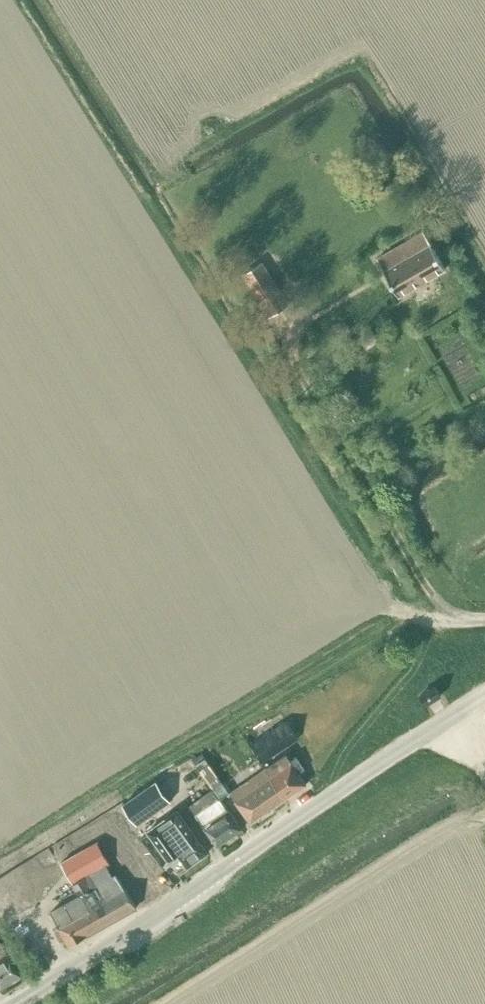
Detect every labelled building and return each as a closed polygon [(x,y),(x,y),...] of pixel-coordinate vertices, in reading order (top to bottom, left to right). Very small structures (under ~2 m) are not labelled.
[(431,244),(430,244),(423,232),(377,258),(384,271),(398,296),(445,268),(431,244)] [(290,305),(262,261),(241,274),(268,318),(290,305)] [(341,337),(351,330),(346,322),(338,326),(336,324),(328,329),(334,339),(340,335),(341,337)] [(425,704),(440,694),(434,685),(419,695),(425,704)] [(297,739),(285,721),(251,743),(263,762),(297,739)] [(286,755),(265,769),(285,799),(286,799),(306,784),(299,773),(304,770),(296,757),(290,761),(286,755)] [(241,829),(220,799),(229,793),(209,764),(199,771),(212,789),(189,806),(196,816),(217,846),(241,829)] [(265,769),(230,793),(251,823),(285,799),(265,769)] [(171,802),(156,781),(122,805),(137,826),(171,802)] [(207,853),(177,811),(147,831),(168,861),(177,854),(187,867),(207,853)] [(68,945),(135,907),(123,889),(117,880),(115,881),(106,865),(109,863),(97,842),(61,863),(72,884),(73,884),(79,896),(50,912),(58,926),(57,927),(68,945)] [(18,976),(0,945),(0,987),(18,976)]
